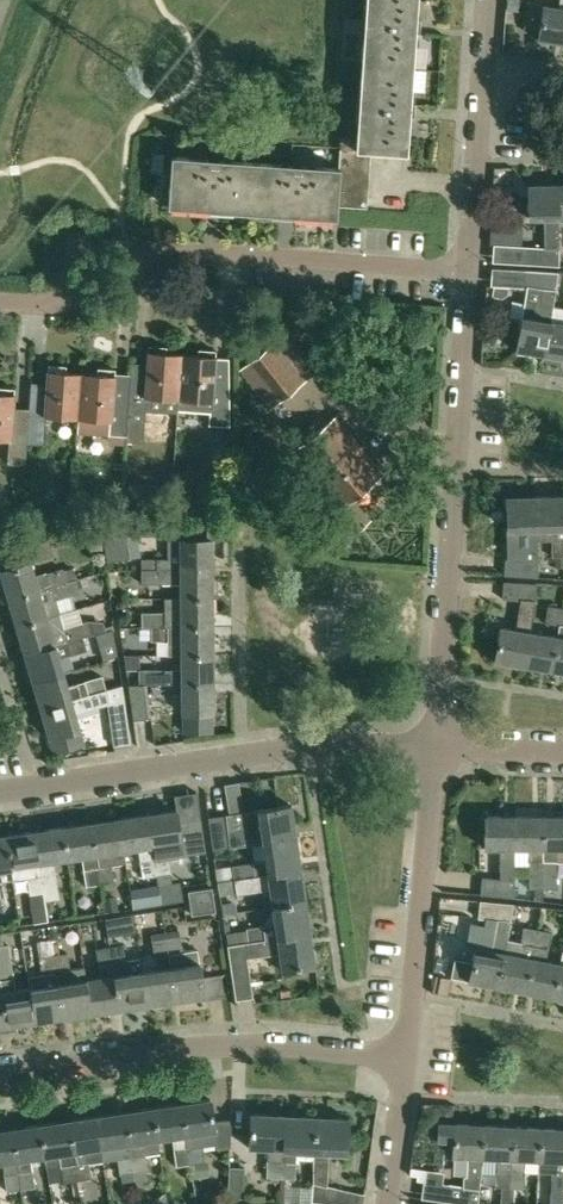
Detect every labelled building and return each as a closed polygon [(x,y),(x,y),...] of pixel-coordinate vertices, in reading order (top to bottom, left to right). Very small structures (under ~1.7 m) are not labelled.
[(416,0),(367,0),(365,24),(420,28),(421,21),(415,20),(415,10),(416,0)] [(506,10),(519,11),(519,0),(506,0),(506,10)] [(538,40),(539,40),(539,39),(562,43),(562,0),(561,0),(560,8),(548,6),(543,5),(529,3),(526,26),(540,28),(538,40)] [(420,34),(420,33),(420,28),(365,24),(362,65),(412,69),(414,34),(418,34),(418,43),(419,43),(419,34),(420,34)] [(409,104),(412,69),(362,65),(359,106),(415,111),(415,104),(414,104),(415,95),(414,95),(413,104),(409,104)] [(357,148),(370,150),(406,153),(407,137),(407,127),(408,117),(414,118),(415,111),(359,106),(357,148)] [(369,165),(370,150),(357,148),(342,147),(341,163),(369,165)] [(211,203),(214,203),(218,158),(172,155),(168,206),(188,208),(188,207),(211,209),(211,203)] [(223,210),(252,212),(256,161),(218,158),(214,203),(224,203),(224,208),(223,208),(223,210)] [(252,212),(280,214),(280,212),(280,208),(288,208),(292,163),(256,161),(252,212)] [(338,191),(340,177),(341,167),(292,163),(288,208),(293,208),(293,215),(316,216),(316,217),(336,218),(337,206),(338,191)] [(340,177),(368,179),(369,165),(341,163),(341,167),(340,177)] [(367,193),(368,179),(340,177),(338,191),(367,193)] [(559,261),(558,217),(557,185),(528,185),(529,217),(546,217),(547,248),(527,247),(526,264),(559,266),(559,261)] [(366,206),(367,193),(338,191),(337,206),(367,208),(367,206),(366,206)] [(517,350),(545,355),(553,307),(557,277),(558,272),(525,270),(524,287),(526,288),(522,316),(516,351),(517,351),(517,350)] [(508,287),(493,286),(492,296),(501,297),(507,294),(508,287)] [(553,307),(545,355),(562,358),(562,309),(553,307)] [(327,311),(313,318),(322,334),(335,327),(327,311)] [(272,407),(307,379),(318,369),(305,353),(287,331),(276,340),(240,369),(246,375),(272,407)] [(177,413),(178,399),(182,354),(166,353),(166,347),(150,346),(148,364),(132,363),(131,375),(128,419),(127,437),(125,437),(125,440),(143,442),(145,410),(177,413)] [(198,355),(182,354),(178,399),(210,401),(208,424),(229,426),(229,353),(228,353),(228,354),(228,358),(229,383),(213,381),(216,350),(198,349),(198,355)] [(31,382),(29,409),(27,445),(44,446),(46,416),(77,418),(81,372),(65,371),(65,365),(48,364),(47,383),(31,382)] [(81,372),(77,418),(110,421),(109,436),(125,437),(127,437),(128,419),(131,375),(115,374),(115,369),(98,368),(97,374),(81,372)] [(8,440),(6,464),(25,465),(27,445),(29,409),(13,408),(14,389),(0,388),(0,439),(8,440)] [(340,524),(350,536),(359,528),(369,520),(351,498),(382,473),(336,416),(291,452),(336,508),(331,513),(340,524)] [(214,480),(215,492),(234,491),(234,479),(214,480)] [(537,560),(536,540),(535,496),(506,497),(507,529),(507,558),(537,560)] [(535,496),(536,540),(551,540),(551,558),(555,558),(562,558),(562,496),(535,496)] [(104,517),(106,530),(119,528),(117,515),(104,517)] [(180,528),(180,539),(168,539),(168,558),(156,558),(157,569),(181,568),(212,568),(212,539),(201,539),(201,527),(192,528),(180,528)] [(107,561),(128,558),(124,530),(104,533),(104,535),(106,550),(107,561)] [(106,550),(104,535),(89,537),(91,552),(106,550)] [(505,558),(504,575),(514,576),(537,577),(537,560),(507,558),(505,558)] [(555,558),(555,568),(562,568),(562,558),(555,558)] [(8,598),(77,578),(73,567),(63,570),(62,567),(34,575),(30,561),(0,570),(0,572),(8,598)] [(212,597),(212,568),(181,568),(157,569),(144,569),(144,583),(181,583),(181,597),(212,597)] [(84,576),(77,578),(80,588),(87,586),(84,576)] [(8,598),(16,626),(60,614),(56,600),(81,592),(77,578),(8,598)] [(537,584),(513,582),(504,581),(502,598),(520,600),(516,630),(500,627),(494,662),(496,662),(496,661),(525,666),(529,633),(537,584)] [(142,626),(151,626),(213,625),(212,597),(181,597),(164,597),(164,613),(142,613),(142,626)] [(545,624),(559,626),(561,609),(548,607),(545,624)] [(559,626),(557,637),(552,670),(562,672),(562,609),(561,609),(559,626)] [(65,628),(60,614),(16,626),(24,654),(83,638),(93,635),(89,621),(65,628)] [(213,653),(213,625),(151,626),(151,642),(166,642),(167,654),(182,654),(213,653)] [(105,631),(95,634),(97,643),(114,638),(112,630),(105,631)] [(525,666),(552,670),(557,637),(529,633),(525,666)] [(83,638),(24,654),(33,682),(63,673),(59,658),(87,650),(83,638)] [(141,683),(153,683),(182,682),(213,682),(213,653),(182,654),(182,668),(153,668),(140,668),(141,683)] [(33,682),(41,709),(71,700),(106,689),(102,676),(67,687),(63,673),(33,682)] [(182,712),(183,712),(183,731),(212,731),(212,712),(214,712),(213,682),(182,682),(181,698),(182,712)] [(79,728),(75,713),(107,703),(110,723),(127,720),(122,685),(106,689),(71,700),(41,709),(49,737),(54,753),(84,744),(79,728)] [(151,717),(148,699),(131,701),(134,719),(151,717)] [(213,849),(262,842),(296,837),(292,805),(245,812),(248,827),(228,830),(225,815),(209,818),(213,849)] [(175,809),(147,813),(152,846),(154,858),(156,875),(158,886),(161,885),(164,906),(183,904),(180,886),(172,887),(170,873),(168,858),(205,851),(201,818),(177,822),(175,809)] [(118,818),(123,851),(139,848),(143,877),(156,875),(154,858),(152,846),(147,813),(118,818)] [(515,848),(515,816),(485,816),(485,848),(500,848),(500,878),(482,877),(481,891),(480,894),(514,897),(515,848)] [(528,889),(541,889),(544,816),(515,816),(515,848),(528,848),(528,889)] [(544,816),(541,889),(557,889),(557,861),(562,861),(562,816),(544,816)] [(97,867),(100,884),(108,883),(114,882),(111,864),(125,862),(123,851),(118,818),(90,822),(95,855),(97,867)] [(90,886),(100,884),(97,867),(95,855),(90,822),(62,826),(67,859),(82,857),(86,886),(90,886)] [(58,900),(57,891),(55,873),(53,861),(67,859),(62,826),(33,830),(43,893),(45,902),(58,900)] [(33,830),(5,834),(12,879),(28,877),(30,895),(43,893),(33,830)] [(12,879),(5,834),(0,835),(0,881),(12,879)] [(301,869),(296,837),(262,842),(267,874),(301,869)] [(234,879),(254,876),(252,863),(232,866),(234,879)] [(301,869),(267,874),(254,876),(234,879),(236,895),(269,890),(272,907),(306,902),(301,869)] [(234,880),(219,883),(221,895),(236,893),(234,880)] [(158,887),(142,889),(145,909),(160,907),(158,887)] [(191,914),(215,911),(212,887),(188,890),(191,914)] [(115,897),(104,899),(106,913),(117,911),(115,897)] [(470,981),(497,986),(506,938),(513,904),(480,900),(478,918),(495,919),(490,950),(475,947),(472,962),(455,959),(451,977),(470,981)] [(246,931),(226,934),(227,944),(277,938),(311,933),(306,902),(272,907),(274,923),(246,927),(246,931)] [(497,986),(524,991),(535,929),(524,927),(521,941),(506,938),(497,986)] [(179,929),(166,931),(176,1001),(204,997),(201,978),(199,962),(197,949),(182,951),(180,938),(179,929)] [(553,997),(559,962),(546,960),(551,933),(535,929),(524,991),(553,997)] [(152,933),(153,942),(155,958),(157,968),(142,971),(147,1005),(176,1001),(166,931),(152,933)] [(315,965),(311,933),(277,938),(227,944),(236,1006),(238,1005),(238,1004),(236,1004),(236,999),(253,997),(247,957),(279,953),(281,970),(315,965)] [(55,972),(57,983),(62,1018),(90,1013),(85,979),(83,965),(68,967),(66,954),(59,955),(57,941),(51,942),(53,956),(55,972)] [(0,945),(0,992),(5,1026),(34,1022),(29,987),(14,990),(12,979),(10,963),(7,944),(3,945),(0,945)] [(123,946),(109,948),(111,964),(118,1009),(147,1005),(142,971),(126,973),(125,962),(123,946)] [(90,1013),(118,1009),(111,964),(109,948),(95,950),(98,966),(99,977),(85,979),(90,1013)] [(562,999),(562,950),(561,950),(559,962),(553,997),(562,999)] [(435,975),(431,992),(448,995),(451,979),(435,975)] [(62,1018),(57,983),(29,987),(34,1022),(62,1018)] [(211,1098),(182,1103),(186,1134),(188,1147),(190,1165),(204,1163),(202,1145),(218,1143),(219,1149),(230,1148),(232,1119),(214,1122),(211,1098)] [(182,1103),(153,1107),(157,1139),(172,1136),(186,1134),(182,1103)] [(453,1106),(440,1105),(439,1117),(452,1117),(453,1106)] [(153,1107),(125,1111),(130,1143),(132,1156),(134,1172),(135,1179),(136,1184),(147,1183),(145,1171),(147,1171),(145,1154),(159,1152),(157,1139),(153,1107)] [(125,1111),(97,1116),(101,1147),(103,1160),(117,1159),(132,1156),(130,1143),(125,1111)] [(251,1113),(250,1132),(249,1146),(267,1147),(266,1177),(269,1178),(269,1184),(280,1185),(283,1114),(251,1113)] [(316,1116),(283,1114),(280,1185),(278,1201),(289,1201),(290,1179),(295,1179),(297,1148),(314,1149),(316,1116)] [(103,1160),(101,1147),(97,1116),(69,1120),(77,1181),(81,1181),(91,1179),(88,1163),(103,1161),(103,1160)] [(316,1116),(314,1149),(312,1192),(311,1201),(321,1202),(330,1203),(362,1203),(364,1193),(363,1192),(363,1193),(347,1190),(325,1184),(326,1151),(332,1151),(347,1152),(348,1118),(316,1116)] [(77,1181),(69,1120),(40,1124),(45,1156),(59,1154),(63,1183),(70,1182),(77,1181)] [(454,1123),(438,1123),(438,1140),(453,1141),(453,1155),(458,1156),(468,1156),(466,1176),(465,1186),(462,1186),(448,1184),(446,1201),(464,1203),(478,1203),(479,1187),(481,1157),(482,1125),(454,1123)] [(45,1156),(40,1124),(11,1129),(21,1189),(34,1187),(30,1158),(45,1156)] [(511,1126),(482,1125),(481,1157),(497,1158),(495,1187),(501,1187),(500,1203),(507,1203),(511,1126)] [(540,1128),(511,1126),(507,1203),(514,1203),(514,1188),(522,1189),(524,1159),(538,1160),(540,1128)] [(540,1128),(538,1160),(537,1172),(553,1173),(552,1196),(562,1197),(562,1129),(540,1128)] [(0,1130),(0,1162),(2,1162),(7,1191),(21,1189),(11,1129),(0,1130)] [(190,1165),(188,1147),(173,1149),(176,1167),(190,1165)] [(121,1174),(134,1172),(132,1156),(117,1159),(119,1174),(121,1174)] [(190,1165),(193,1179),(209,1177),(207,1162),(203,1163),(190,1165)] [(228,1198),(243,1199),(245,1168),(229,1167),(228,1198)] [(134,1172),(121,1174),(122,1181),(135,1179),(134,1172)]
